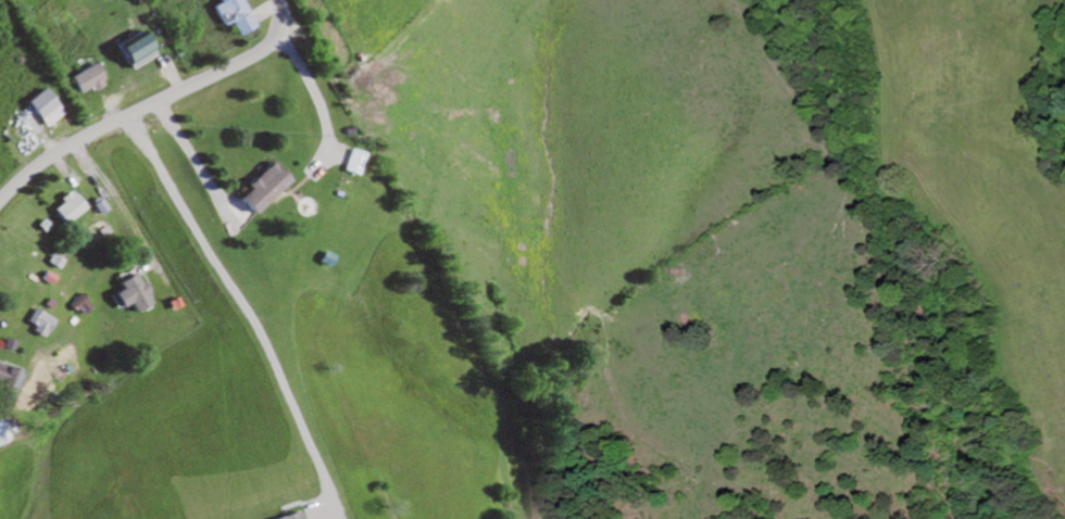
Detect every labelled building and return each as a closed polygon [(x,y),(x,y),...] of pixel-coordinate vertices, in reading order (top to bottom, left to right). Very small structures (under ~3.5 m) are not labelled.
[(222,28),(231,24),(238,37),(254,28),(240,0),(216,0),(218,4),(212,7),(222,28)] [(114,48),(127,72),(153,57),(140,33),(114,48)] [(103,84),(93,65),(67,77),(76,97),(103,84)] [(44,129),(62,114),(41,89),(23,103),(44,129)] [(356,177),(361,154),(346,150),(340,173),(356,177)] [(233,197),(250,216),(288,182),(271,163),(233,197)] [(51,209),(60,225),(82,211),(70,191),(56,199),(59,205),(51,209)] [(151,305),(137,274),(117,283),(121,291),(110,296),(117,310),(130,304),(134,313),(151,305)] [(20,326),(40,338),(50,321),(30,310),(20,326)] [(11,401),(21,375),(0,367),(0,397),(11,401)] [(7,441),(4,436),(12,433),(4,416),(0,418),(0,444),(7,441)]
